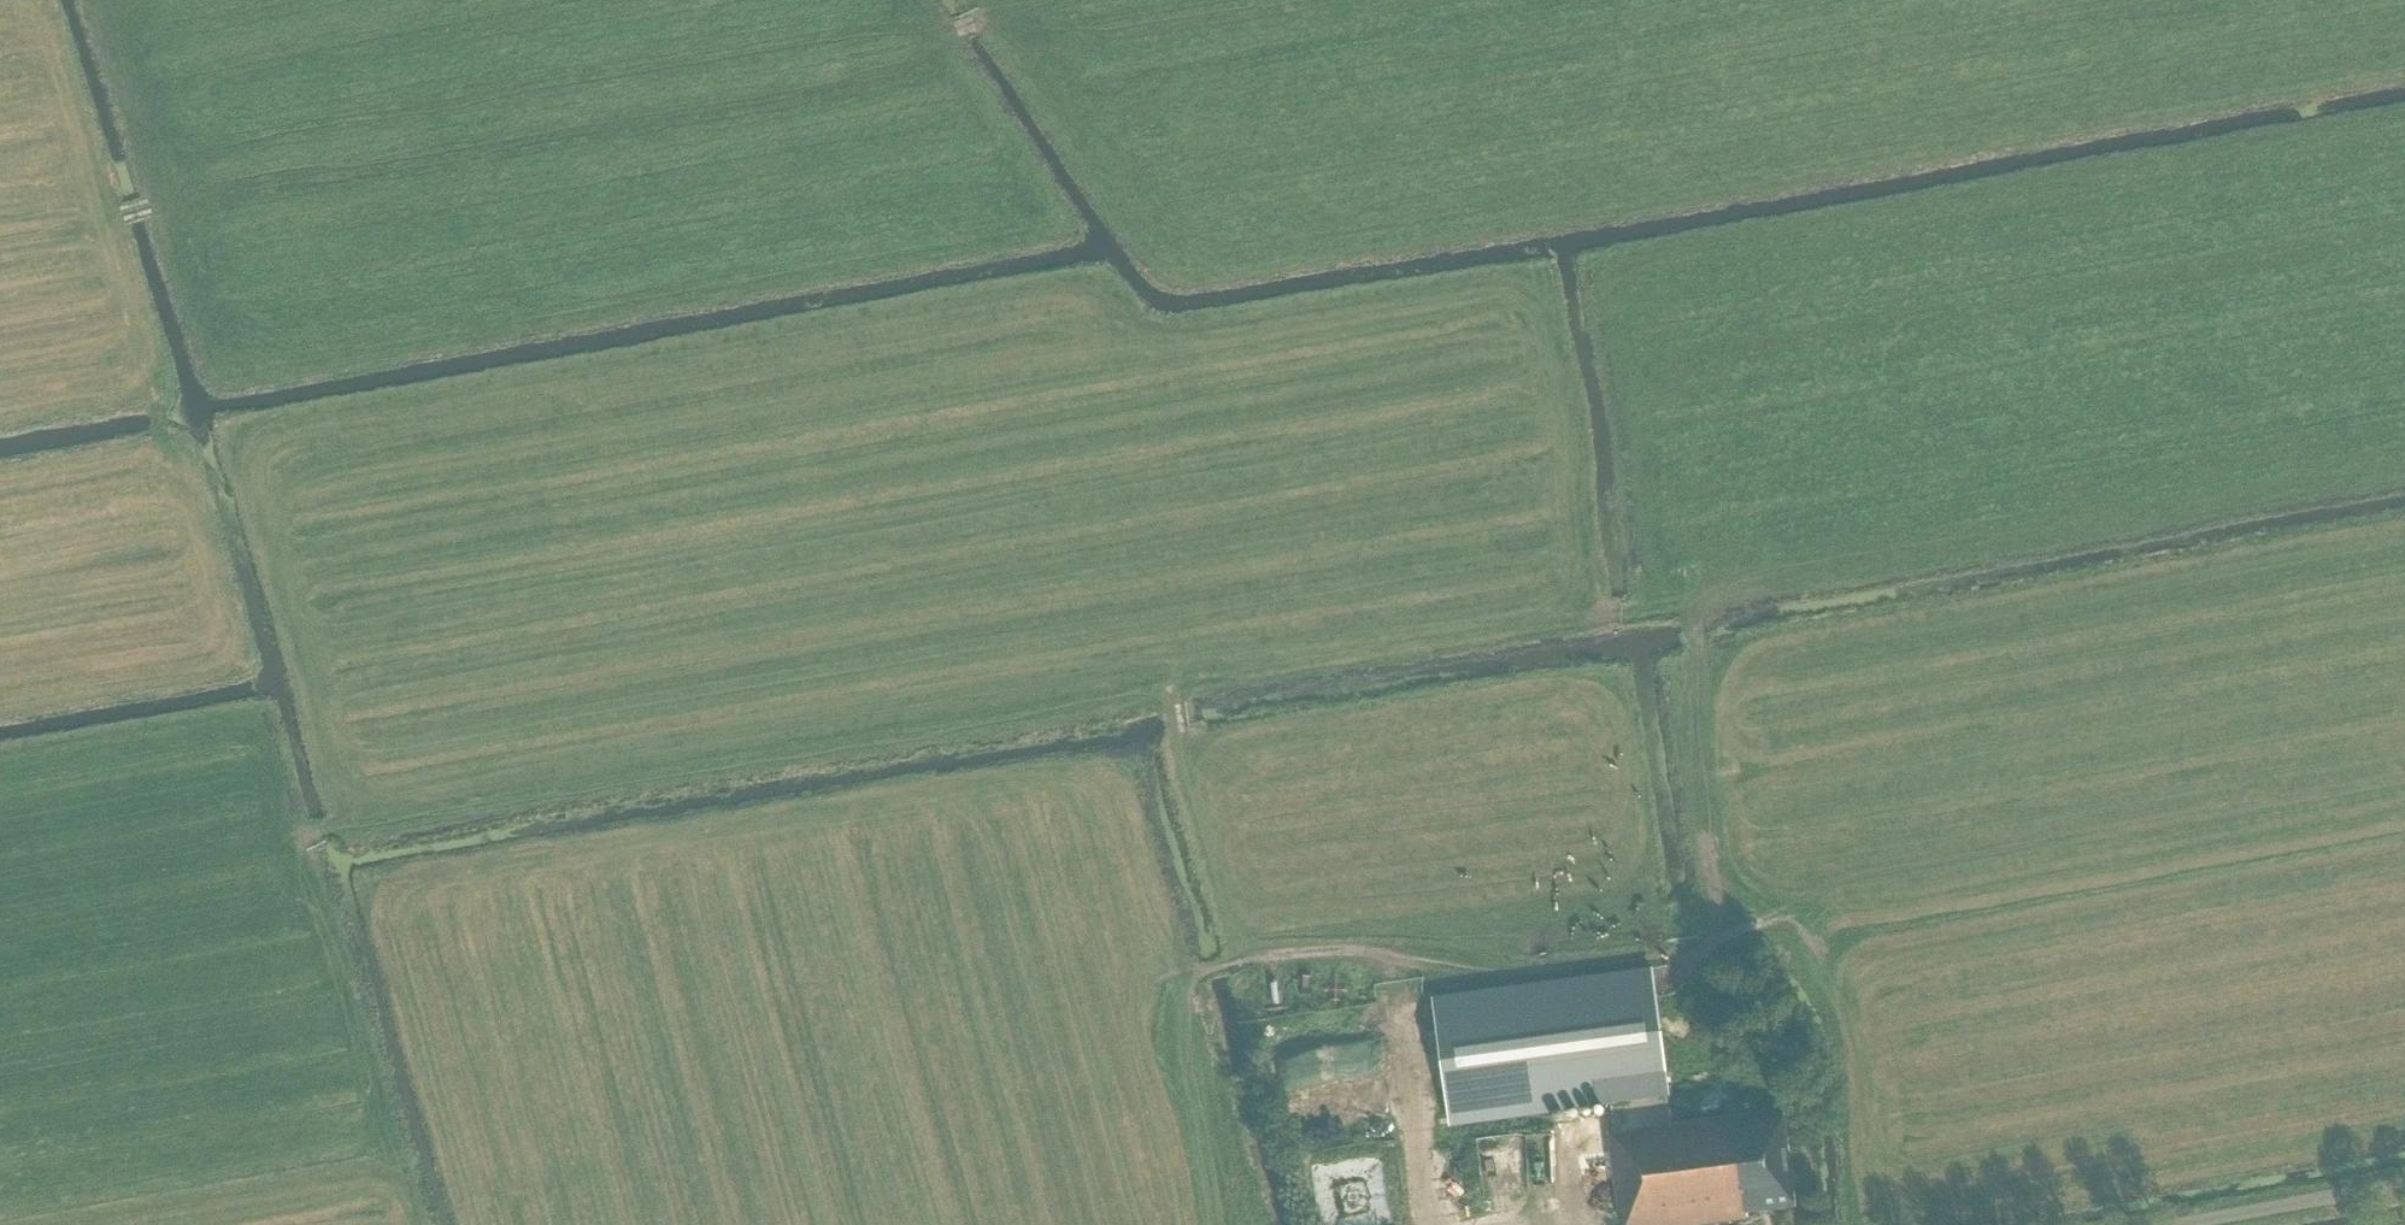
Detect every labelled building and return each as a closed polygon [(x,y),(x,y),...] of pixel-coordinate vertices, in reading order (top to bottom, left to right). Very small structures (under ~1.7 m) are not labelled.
[(1611,1103),(1615,1131),(1609,1132),(1619,1211),(1625,1211),(1626,1224),(1703,1224),(1744,1220),(1743,1214),(1796,1207),(1784,1109),(1671,1124),(1667,1094),(1668,1094),(1653,970),(1435,999),(1451,1124),(1611,1103)]
